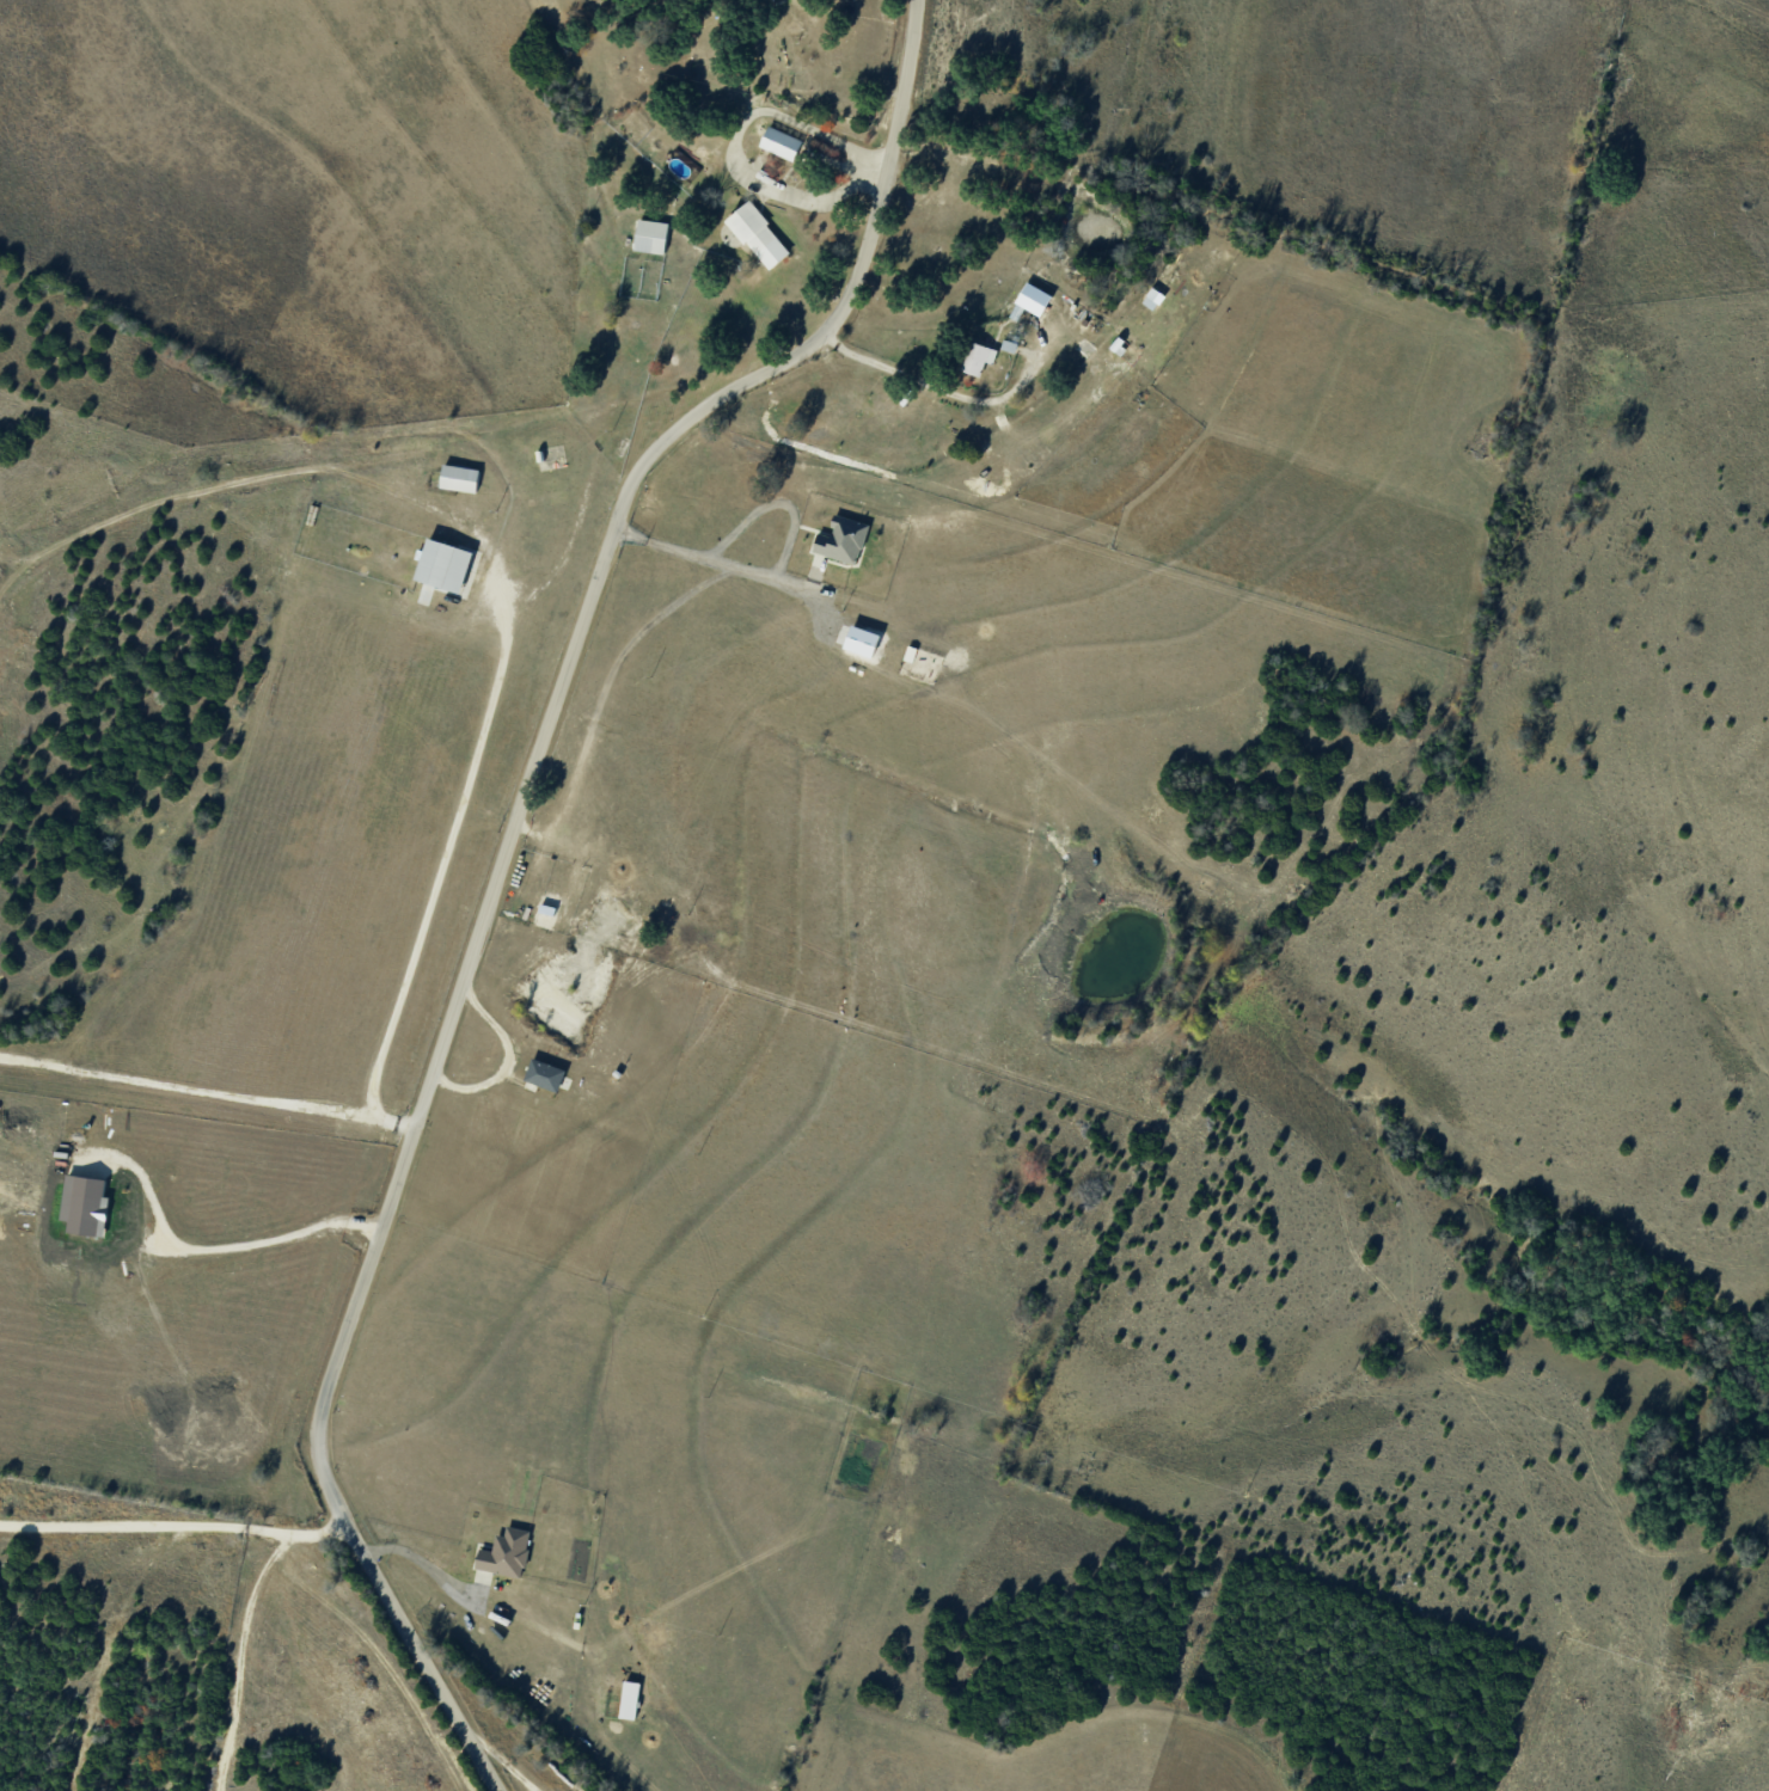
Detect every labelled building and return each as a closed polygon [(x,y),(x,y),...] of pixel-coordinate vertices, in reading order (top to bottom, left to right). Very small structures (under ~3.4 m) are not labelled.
[(759,148),(796,161),(803,139),(767,127),(759,148)] [(767,270),(791,251),(749,200),(725,219),(767,270)] [(665,253),(667,221),(637,219),(634,251),(665,253)] [(993,364),(997,349),(968,340),(959,370),(981,377),(986,362),(993,364)] [(479,468),(443,465),(441,487),(477,491),(479,468)] [(415,579),(460,593),(473,551),(428,537),(415,579)]
